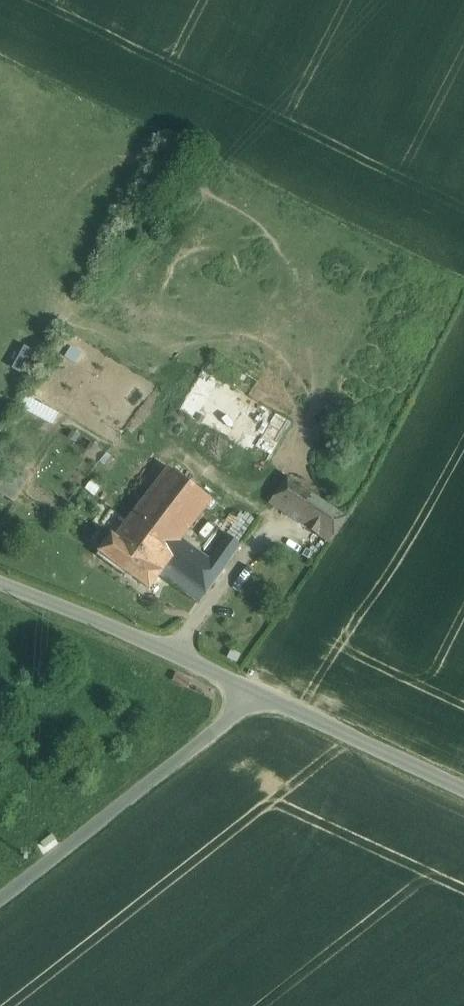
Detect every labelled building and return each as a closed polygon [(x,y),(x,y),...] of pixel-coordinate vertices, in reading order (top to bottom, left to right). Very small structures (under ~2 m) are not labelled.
[(294,423),(205,369),(180,410),(269,464),(294,423)] [(0,488),(0,491),(15,501),(33,474),(16,463),(0,488)] [(169,467),(116,536),(163,572),(168,565),(207,593),(241,545),(229,535),(210,560),(182,539),(212,499),(169,467)] [(347,516),(288,477),(271,502),(330,541),(347,516)] [(116,536),(113,534),(100,551),(150,588),(161,574),(163,572),(116,536)] [(163,572),(161,574),(201,602),(207,593),(168,565),(163,572)]
